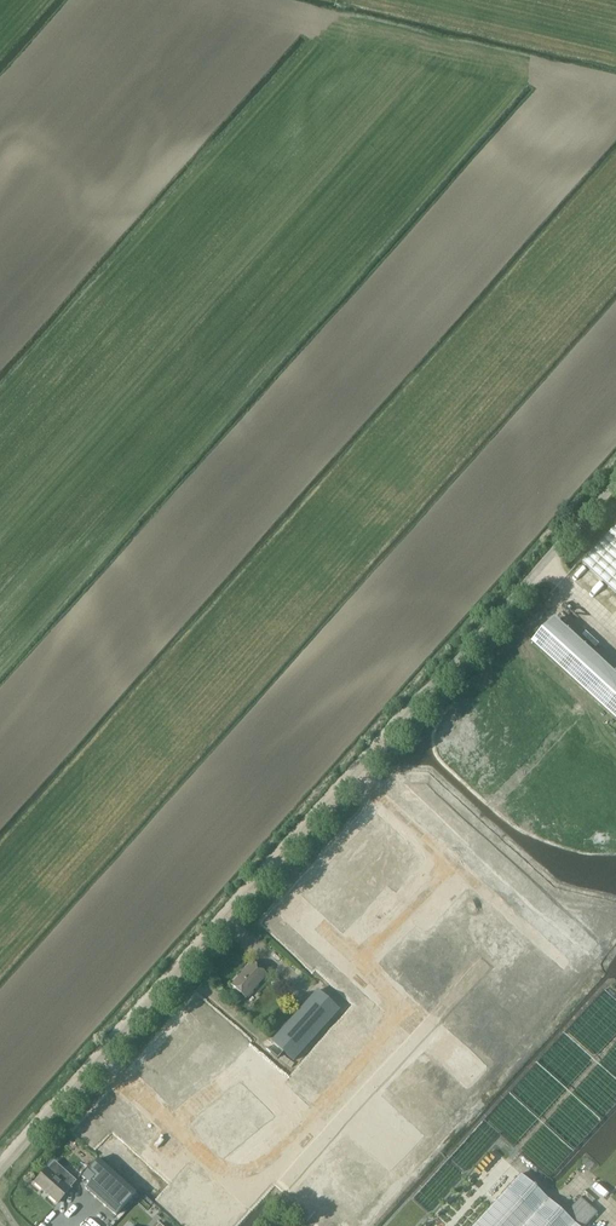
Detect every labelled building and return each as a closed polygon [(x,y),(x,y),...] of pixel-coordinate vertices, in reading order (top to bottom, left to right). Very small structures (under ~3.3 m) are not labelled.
[(534,641),(615,716),(615,669),(557,615),(534,641)] [(246,998),(267,975),(252,962),(232,985),(246,998)] [(318,991),(267,1048),(278,1058),(285,1052),(295,1061),(303,1051),(340,1010),(318,991)] [(137,1193),(98,1158),(82,1177),(89,1183),(85,1188),(116,1216),(137,1193)] [(55,1161),(48,1168),(35,1182),(58,1203),(70,1189),(69,1187),(76,1180),(55,1161)] [(581,1197),(565,1214),(521,1174),(474,1225),(585,1225),(598,1213),(581,1197)] [(166,1225),(181,1225),(146,1192),(138,1200),(166,1225)]
